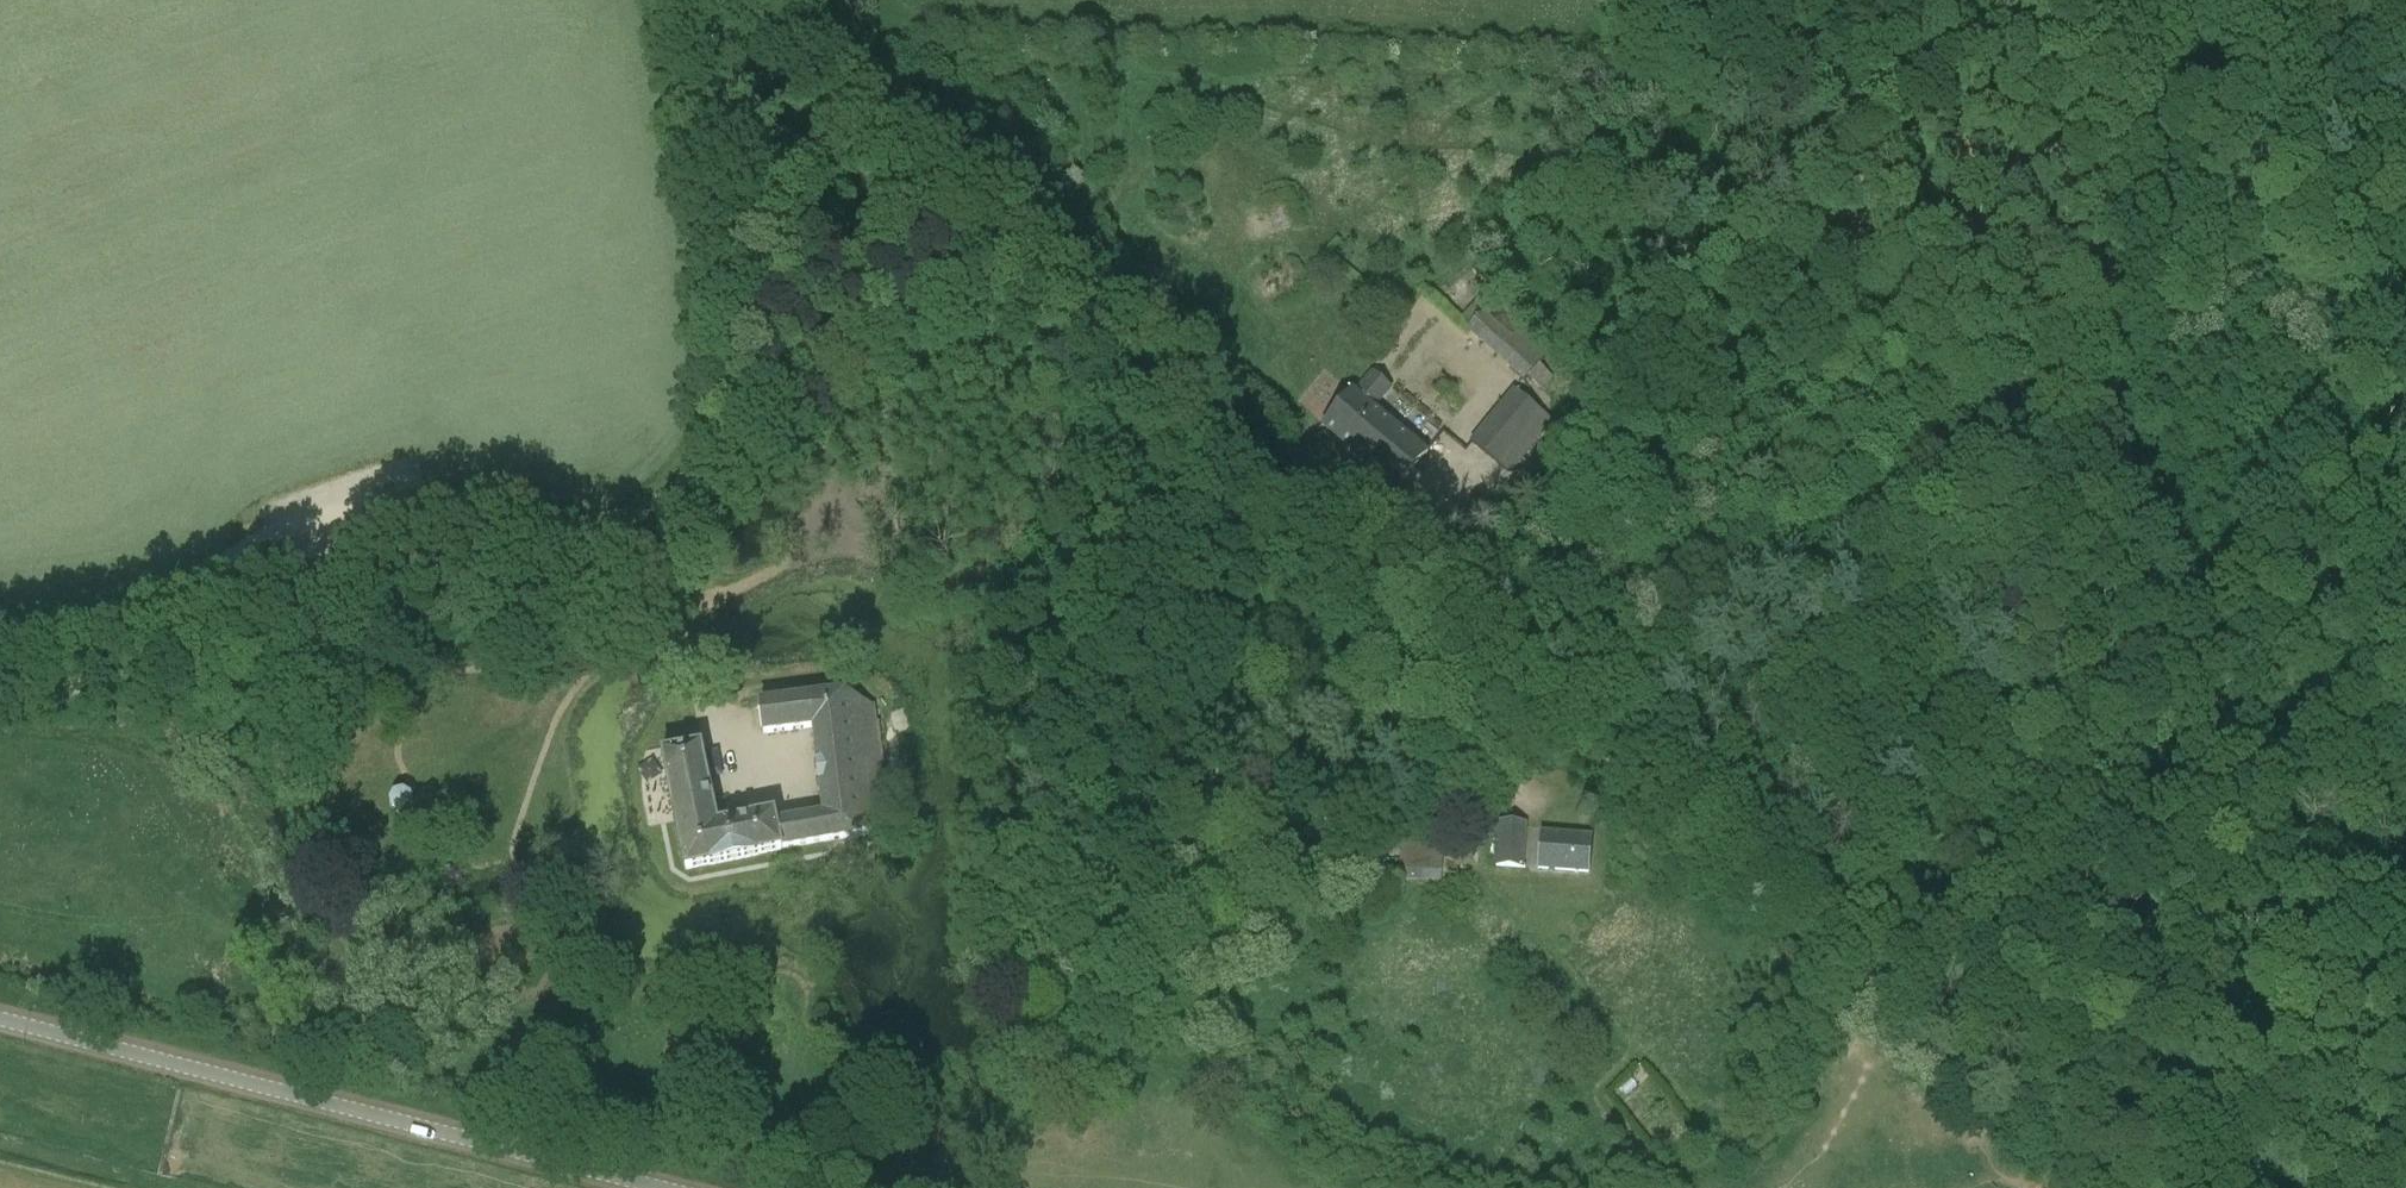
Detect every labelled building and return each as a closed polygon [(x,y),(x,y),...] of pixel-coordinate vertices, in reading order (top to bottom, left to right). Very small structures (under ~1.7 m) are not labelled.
[(1462,318),(1472,327),(1467,333),(1524,384),(1529,379),(1542,391),(1553,378),(1540,366),(1548,357),(1520,331),(1527,323),(1499,298),(1491,307),(1481,298),(1462,318)] [(1594,360),(1596,377),(1612,375),(1610,358),(1594,360)] [(1323,425),(1398,489),(1427,455),(1375,411),(1393,389),(1372,371),(1354,393),(1351,391),(1323,425)] [(1513,389),(1470,442),(1511,476),(1554,422),(1513,389)] [(812,728),(817,763),(881,756),(875,707),(847,710),(845,692),(760,703),(764,734),(812,728)] [(662,755),(685,870),(725,862),(717,825),(701,746),(662,755)] [(817,763),(816,763),(819,782),(823,812),(776,822),(775,814),(717,825),(725,862),(782,850),(864,833),(890,830),(881,756),(817,763)] [(403,793),(394,796),(389,804),(391,813),(400,818),(409,815),(414,807),(411,798),(403,793)] [(1479,832),(1477,865),(1496,866),(1496,868),(1526,869),(1526,866),(1525,866),(1527,824),(1499,822),(1498,833),(1479,832)] [(1538,868),(1588,873),(1591,837),(1541,832),(1538,868)] [(1398,882),(1441,883),(1445,843),(1402,841),(1398,882)] [(170,1144),(183,1086),(180,1085),(166,1143),(160,1170),(163,1171),(170,1144)]
